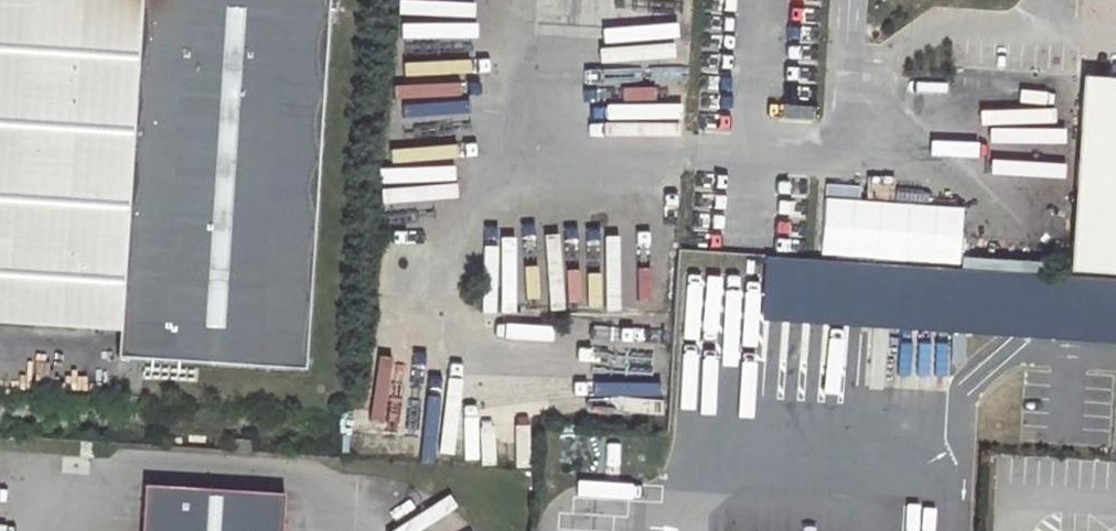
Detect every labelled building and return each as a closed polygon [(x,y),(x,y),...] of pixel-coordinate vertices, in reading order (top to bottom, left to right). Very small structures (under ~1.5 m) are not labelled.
[(118,329),(116,356),(305,370),(329,0),(0,0),(0,320),(118,329)] [(882,23),(870,22),(868,39),(877,40),(881,36),(882,23)] [(1072,269),(1115,272),(1115,79),(1085,77),(1072,269)] [(386,124),(381,182),(401,183),(400,195),(394,199),(389,207),(389,217),(392,223),(396,228),(401,231),(407,232),(414,232),(420,229),(424,224),(426,222),(428,216),(428,209),(426,204),(428,185),(439,186),(443,128),(386,124)] [(446,206),(452,202),(453,199),(452,192),(447,189),(441,190),(438,193),(437,198),(438,202),(442,205),(446,206)] [(762,318),(1115,341),(1115,277),(766,254),(762,318)] [(250,441),(235,440),(234,450),(249,451),(250,441)] [(142,530),(284,530),(286,492),(145,483),(142,530)]
